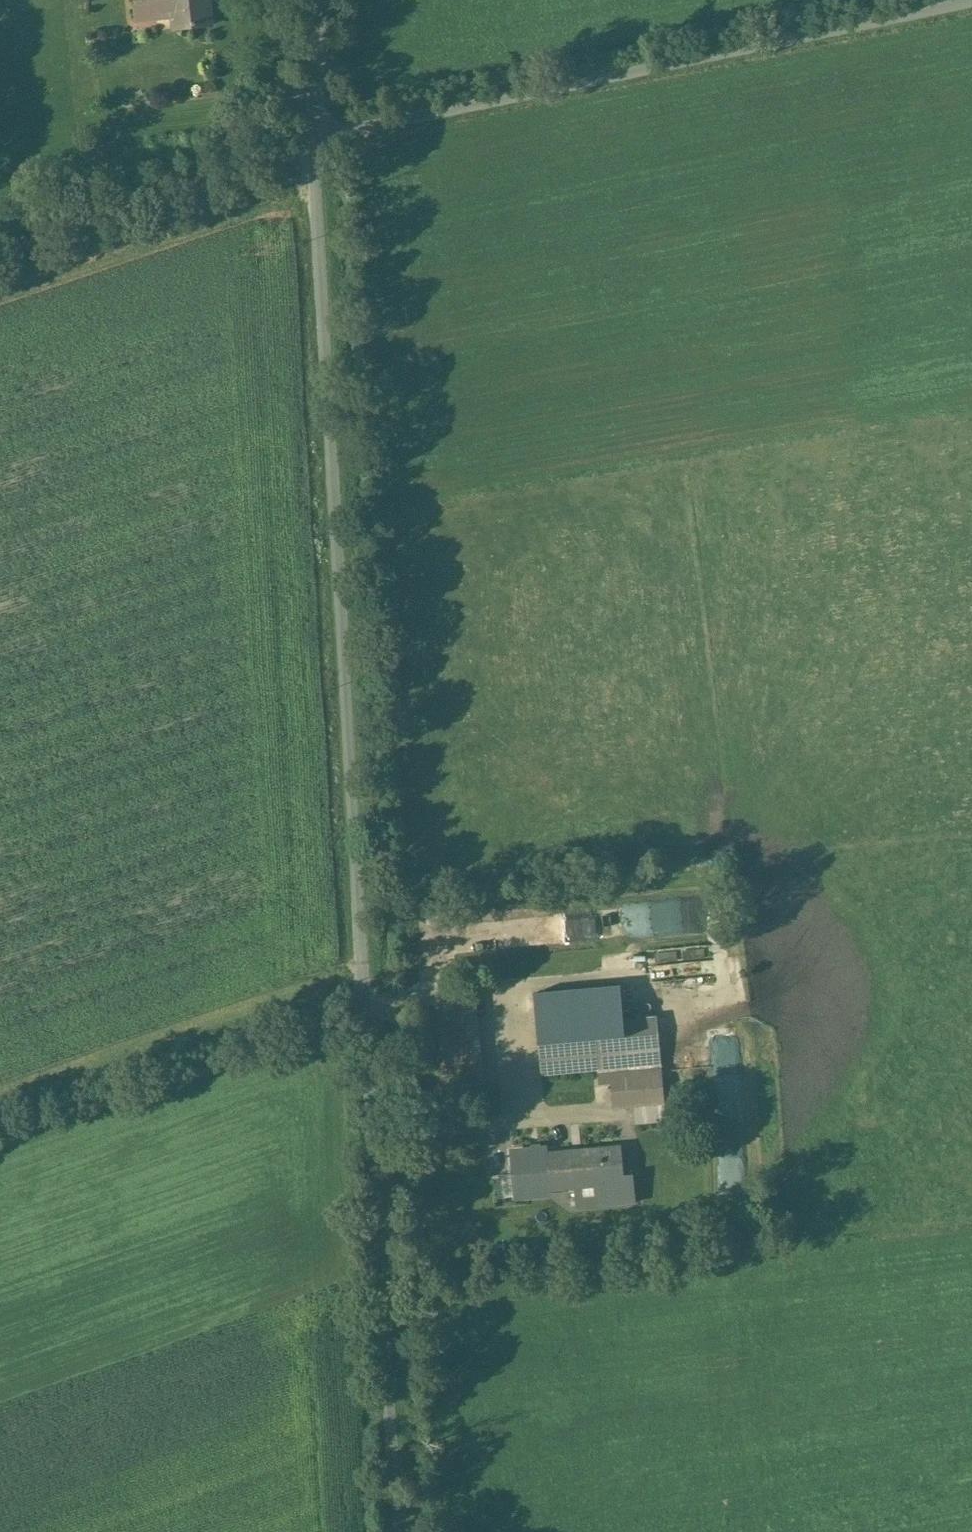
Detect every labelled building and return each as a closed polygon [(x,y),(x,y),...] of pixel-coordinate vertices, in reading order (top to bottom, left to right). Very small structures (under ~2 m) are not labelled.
[(137,24),(138,24),(138,22),(181,17),(183,29),(210,27),(207,0),(135,0),(137,24)] [(621,986),(533,994),(541,1076),(599,1070),(600,1087),(610,1086),(612,1110),(665,1105),(657,1019),(624,1023),(621,986)] [(621,1146),(544,1153),(547,1190),(598,1186),(625,1184),(624,1181),(621,1146)] [(625,1184),(598,1186),(600,1206),(636,1202),(634,1180),(624,1181),(625,1184)]
